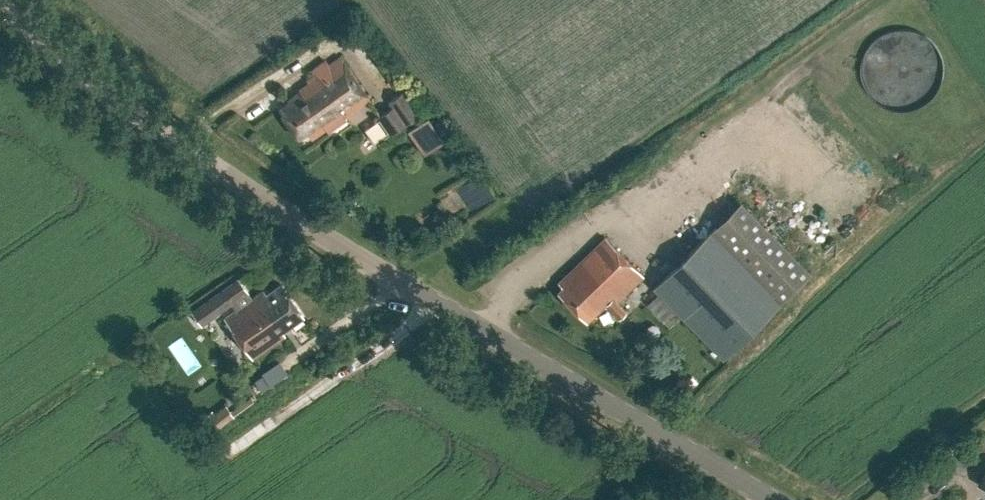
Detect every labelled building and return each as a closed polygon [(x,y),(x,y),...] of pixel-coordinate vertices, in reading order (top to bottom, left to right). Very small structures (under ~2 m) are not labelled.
[(943,64),(939,51),(931,40),(919,32),(905,29),(891,30),(879,37),(869,47),(863,60),(862,74),(867,87),(875,99),(887,106),(901,110),(915,108),(927,102),(937,91),(942,79),(943,64)] [(282,107),(301,135),(309,130),(313,137),(327,127),(329,130),(347,118),(345,114),(370,97),(342,55),(330,63),(327,58),(313,67),(316,72),(309,77),(310,80),(300,87),(302,89),(289,98),(291,100),(282,107)] [(392,104),(377,114),(390,133),(420,113),(404,89),(389,99),(392,104)] [(652,288),(723,360),(812,272),(741,200),(652,288)] [(558,293),(586,322),(605,304),(619,319),(625,313),(614,301),(641,275),(606,238),(558,283),(563,288),(558,293)] [(249,291),(238,276),(191,309),(202,324),(249,291)] [(263,289),(225,316),(254,357),(285,335),(282,331),(305,315),(282,283),(267,293),(263,289)] [(240,410),(231,399),(203,421),(212,432),(240,410)]
